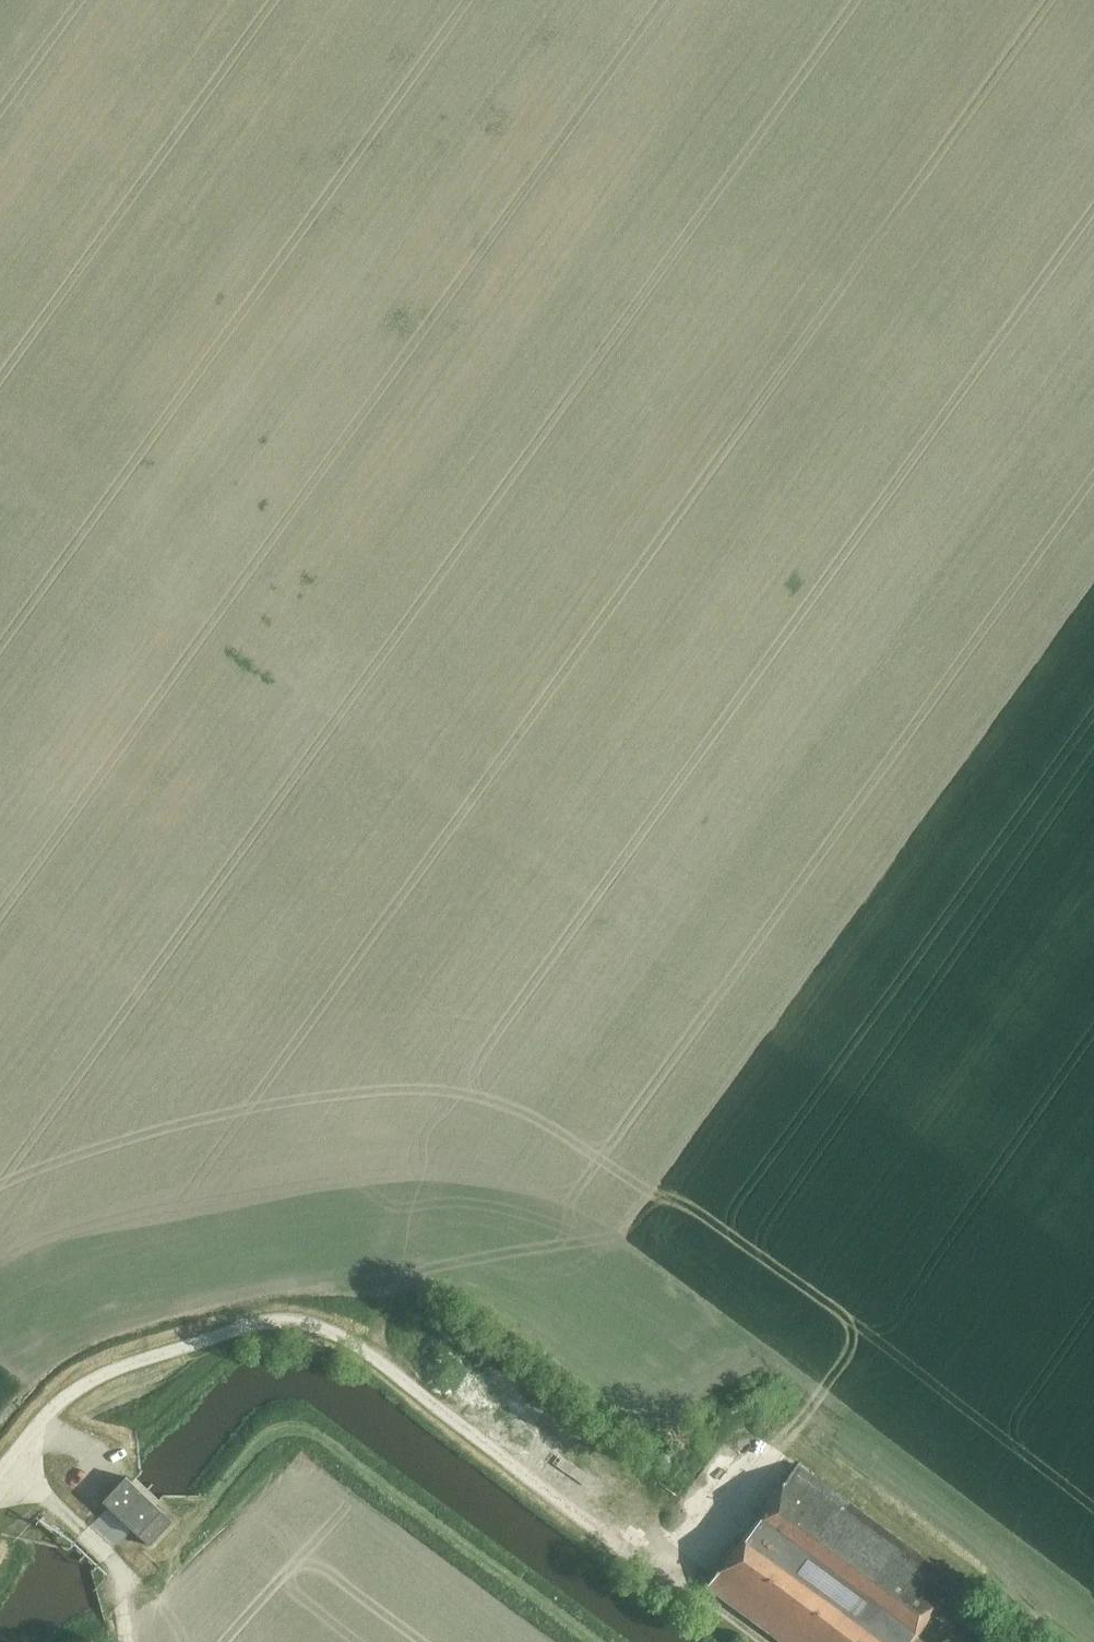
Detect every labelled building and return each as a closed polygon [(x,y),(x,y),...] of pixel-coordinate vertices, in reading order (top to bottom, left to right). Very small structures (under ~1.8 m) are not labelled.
[(956,1580),(797,1464),(707,1587),(782,1641),(911,1641),(956,1580)] [(72,1492),(73,1491),(79,1485),(69,1476),(63,1482),(62,1483),(72,1492)] [(150,1546),(173,1521),(126,1477),(103,1502),(109,1508),(94,1524),(117,1545),(132,1530),(150,1546)]
